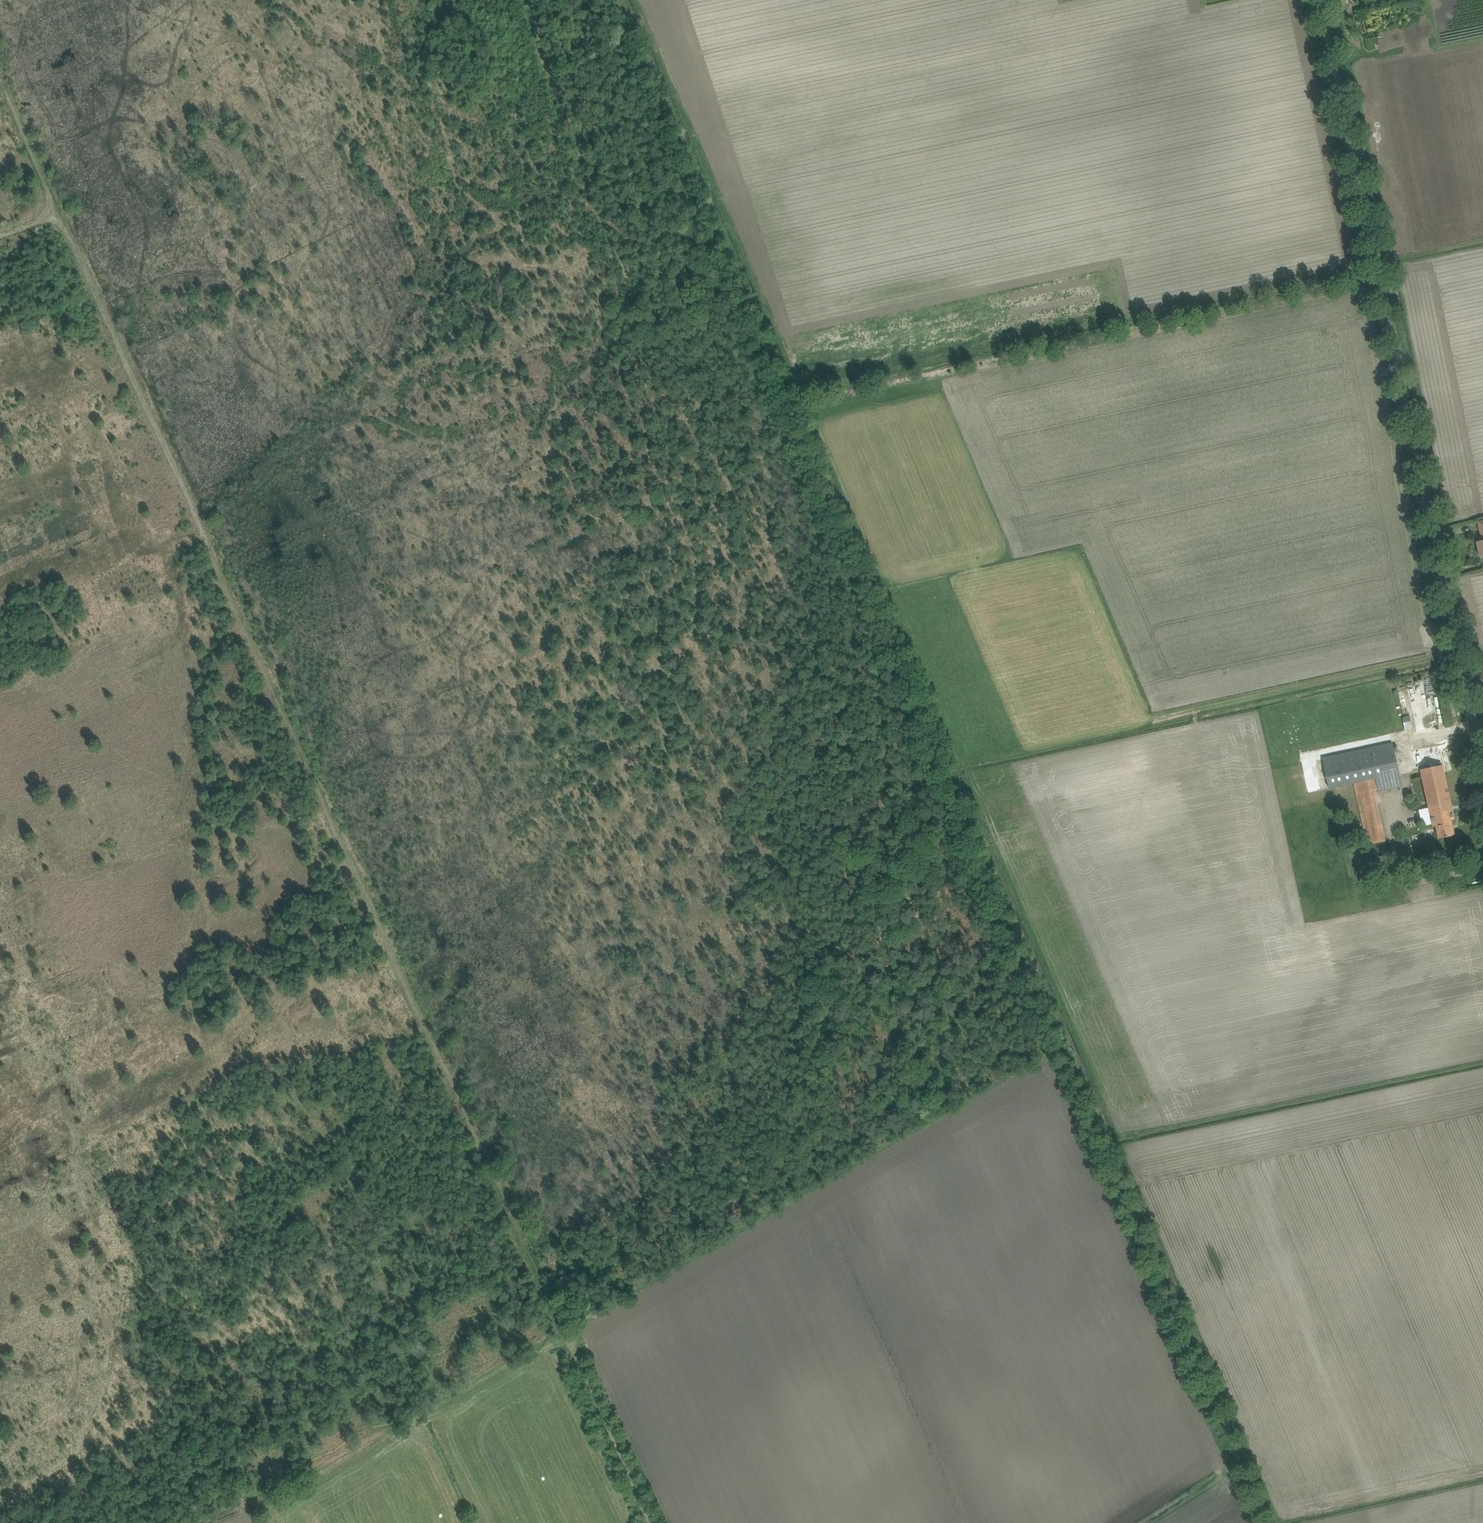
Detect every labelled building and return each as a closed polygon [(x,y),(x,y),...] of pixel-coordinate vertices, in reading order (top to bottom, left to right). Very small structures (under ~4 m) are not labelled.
[(1412,713),(1414,725),(1420,724),(1418,712),(1412,713)] [(1403,717),(1406,730),(1413,728),(1410,715),(1403,717)] [(1393,743),(1383,745),(1323,758),(1329,789),(1354,784),(1367,845),(1386,841),(1375,791),(1378,790),(1378,792),(1402,787),(1393,743)] [(1443,765),(1421,769),(1433,826),(1436,826),(1439,838),(1455,835),(1451,820),(1454,819),(1443,765)] [(1377,852),(1373,853),(1374,858),(1376,868),(1376,869),(1393,865),(1391,854),(1378,857),(1377,852)]
